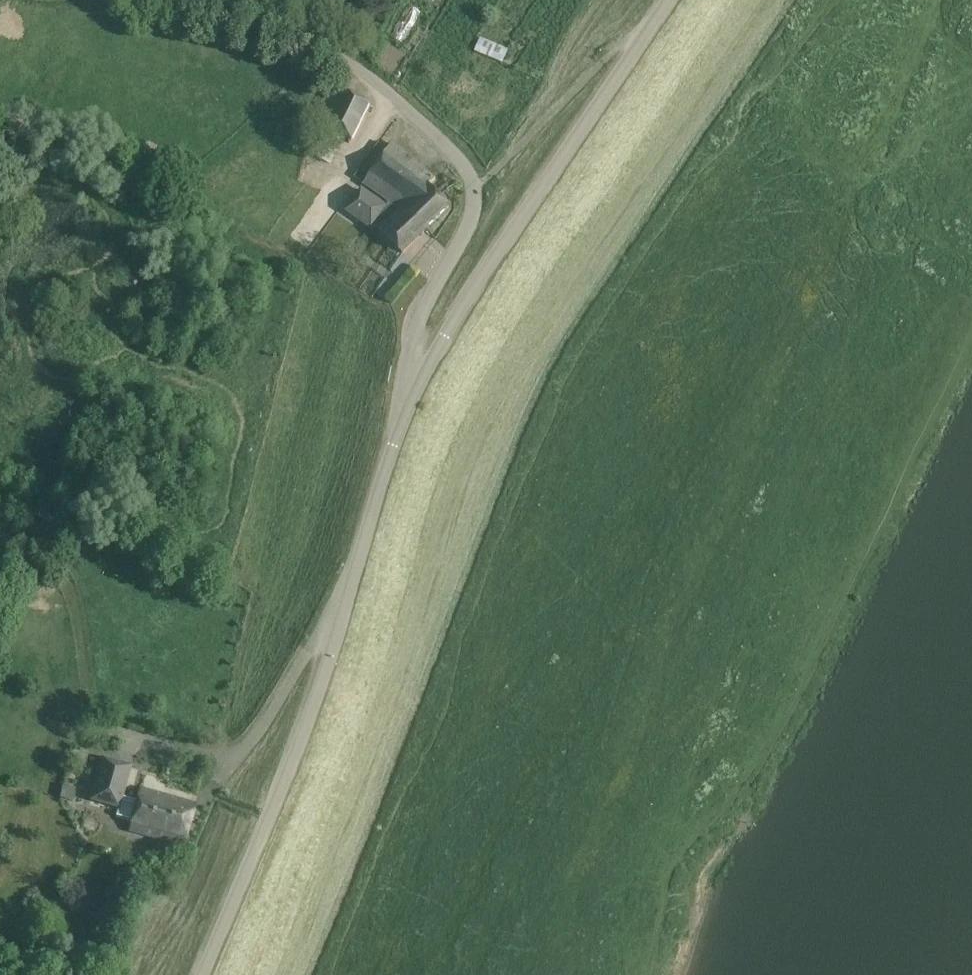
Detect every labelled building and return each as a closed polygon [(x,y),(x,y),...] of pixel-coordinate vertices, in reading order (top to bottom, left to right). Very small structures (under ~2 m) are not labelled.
[(508,50),(480,38),(475,52),(503,63),(508,50)] [(370,103),(333,83),(314,119),(352,139),(370,103)] [(362,182),(391,203),(396,207),(398,213),(415,197),(424,206),(412,217),(419,225),(422,223),(427,228),(448,208),(429,184),(435,178),(392,144),(362,182)] [(426,229),(427,228),(422,223),(419,225),(412,217),(424,206),(415,197),(398,213),(396,207),(391,203),(387,206),(361,188),(345,212),(371,230),(374,226),(380,231),(402,253),(427,230),(426,229)] [(132,766),(101,758),(89,802),(120,810),(123,798),(132,766)] [(120,810),(118,818),(131,821),(128,831),(183,847),(196,804),(141,788),(136,802),(123,798),(120,810)]
